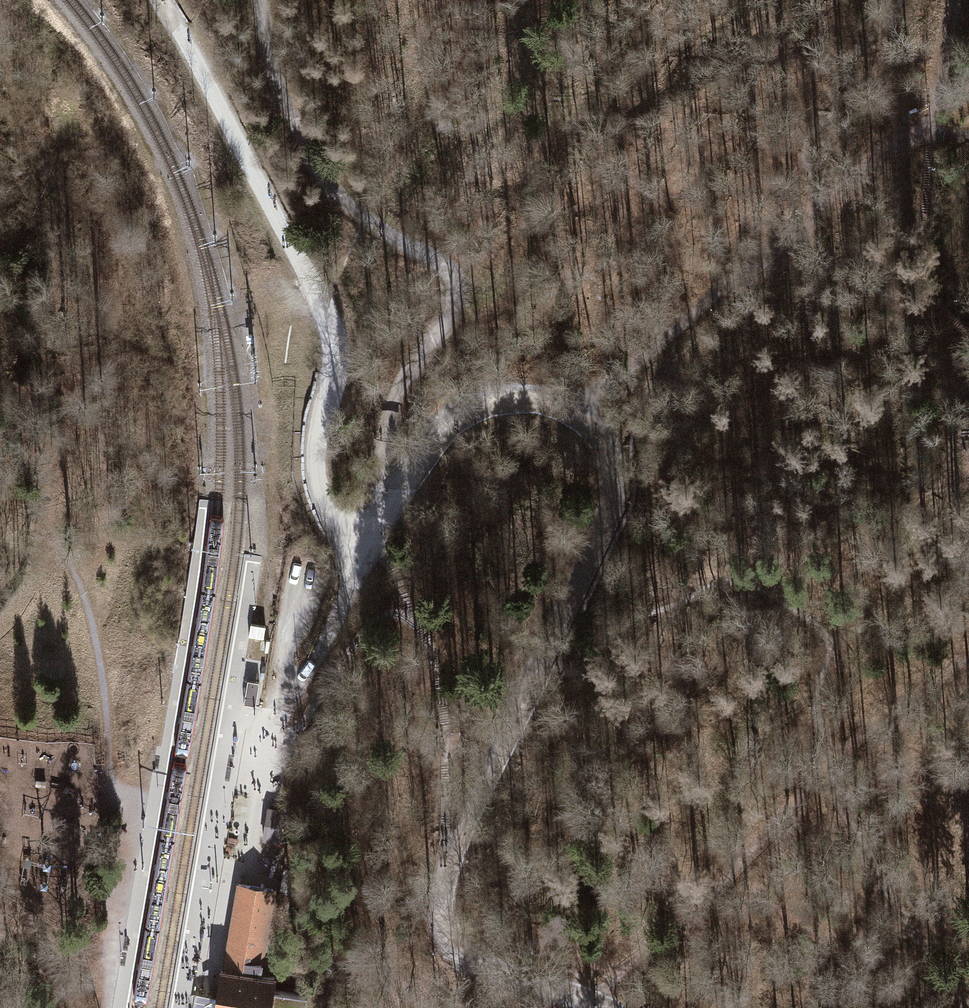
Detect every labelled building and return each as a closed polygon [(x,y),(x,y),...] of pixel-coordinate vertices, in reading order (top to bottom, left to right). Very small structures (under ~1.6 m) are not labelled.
[(247,680),(243,703),(256,705),(259,682),(247,680)] [(284,930),(294,872),(284,871),(274,929),(284,930)] [(245,884),(237,934),(234,954),(231,969),(221,967),(214,1007),(268,1007),(271,989),(273,977),(259,974),(266,939),(274,889),(245,884)] [(306,995),(271,989),(268,1007),(304,1007),(306,995)]
